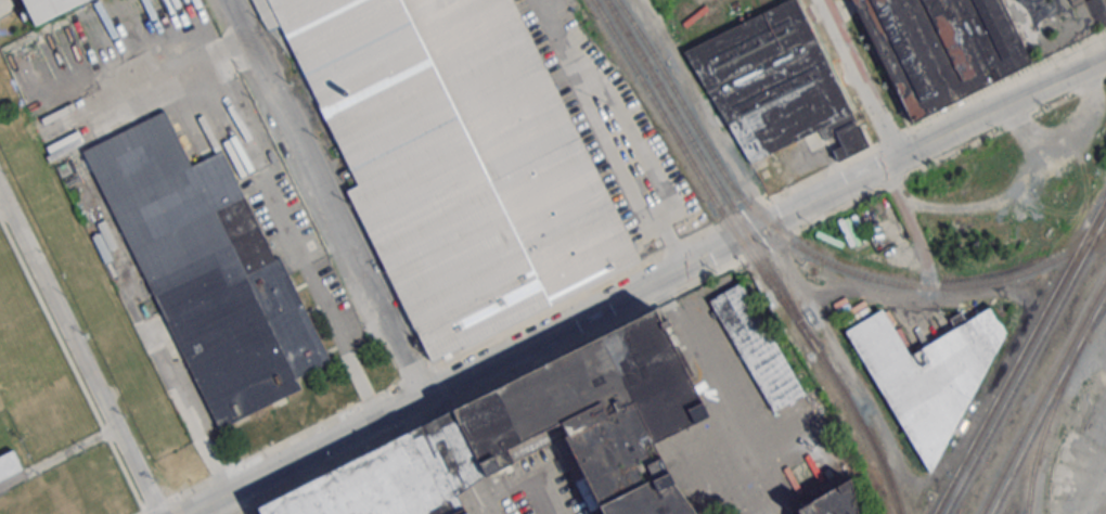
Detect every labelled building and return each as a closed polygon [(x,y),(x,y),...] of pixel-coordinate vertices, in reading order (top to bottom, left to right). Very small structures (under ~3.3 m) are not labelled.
[(31,23),(79,0),(20,0),(31,23)] [(640,260),(512,0),(254,0),(269,30),(278,26),(356,184),(344,190),(430,364),(640,260)] [(769,191),(837,157),(839,160),(870,144),(859,123),(856,121),(857,116),(797,0),(786,0),(686,51),(769,191)] [(913,125),(851,0),(1077,0),(1079,4),(1094,35),(913,125)] [(1105,29),(1105,0),(1087,0),(1079,4),(1094,35),(1105,29)] [(218,431),(331,375),(221,152),(192,166),(164,110),(80,151),(218,431)] [(711,299),(743,281),(807,393),(776,411),(711,299)] [(927,473),(1003,331),(988,305),(964,320),(957,311),(947,318),(952,326),(905,355),(878,308),(841,330),(927,473)] [(689,507),(692,513),(600,513),(562,437),(481,477),(447,408),(651,306),(658,320),(665,317),(669,325),(663,329),(707,415),(652,444),(669,481),(689,507)] [(254,507),(257,513),(463,513),(452,492),(481,477),(447,408),(254,507)] [(22,467),(12,449),(0,455),(0,478),(22,467)] [(853,511),(854,513),(796,513),(794,509),(847,478),(850,486),(852,499),(853,511)]
